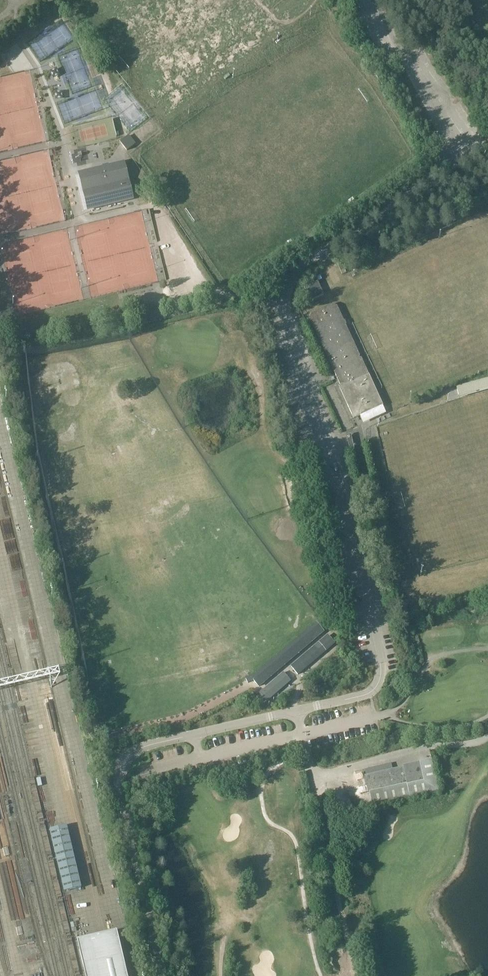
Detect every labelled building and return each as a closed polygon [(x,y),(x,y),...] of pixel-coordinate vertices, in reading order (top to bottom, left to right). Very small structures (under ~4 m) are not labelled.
[(134,144),(128,137),(120,143),(127,151),(134,144)] [(124,163),(85,172),(94,207),(133,198),(124,163)] [(304,288),(310,301),(324,295),(318,281),(304,288)] [(310,319),(316,332),(341,385),(339,386),(340,388),(354,419),(383,406),(366,369),(357,365),(360,356),(337,306),(332,304),(312,314),(310,319)] [(460,399),(487,391),(487,379),(457,387),(460,399)] [(317,624),(301,638),(252,679),(259,687),(323,632),(317,624)] [(327,636),(307,654),(292,667),(298,674),(334,644),(327,636)] [(264,697),(264,698),(267,701),(290,681),(284,673),(259,695),(262,699),(264,697)] [(369,792),(373,806),(439,790),(432,759),(403,766),(404,767),(365,776),(369,792)] [(50,830),(65,892),(82,888),(67,826),(50,830)] [(77,941),(85,975),(127,975),(117,931),(116,931),(116,932),(78,941),(78,940),(77,941)]
